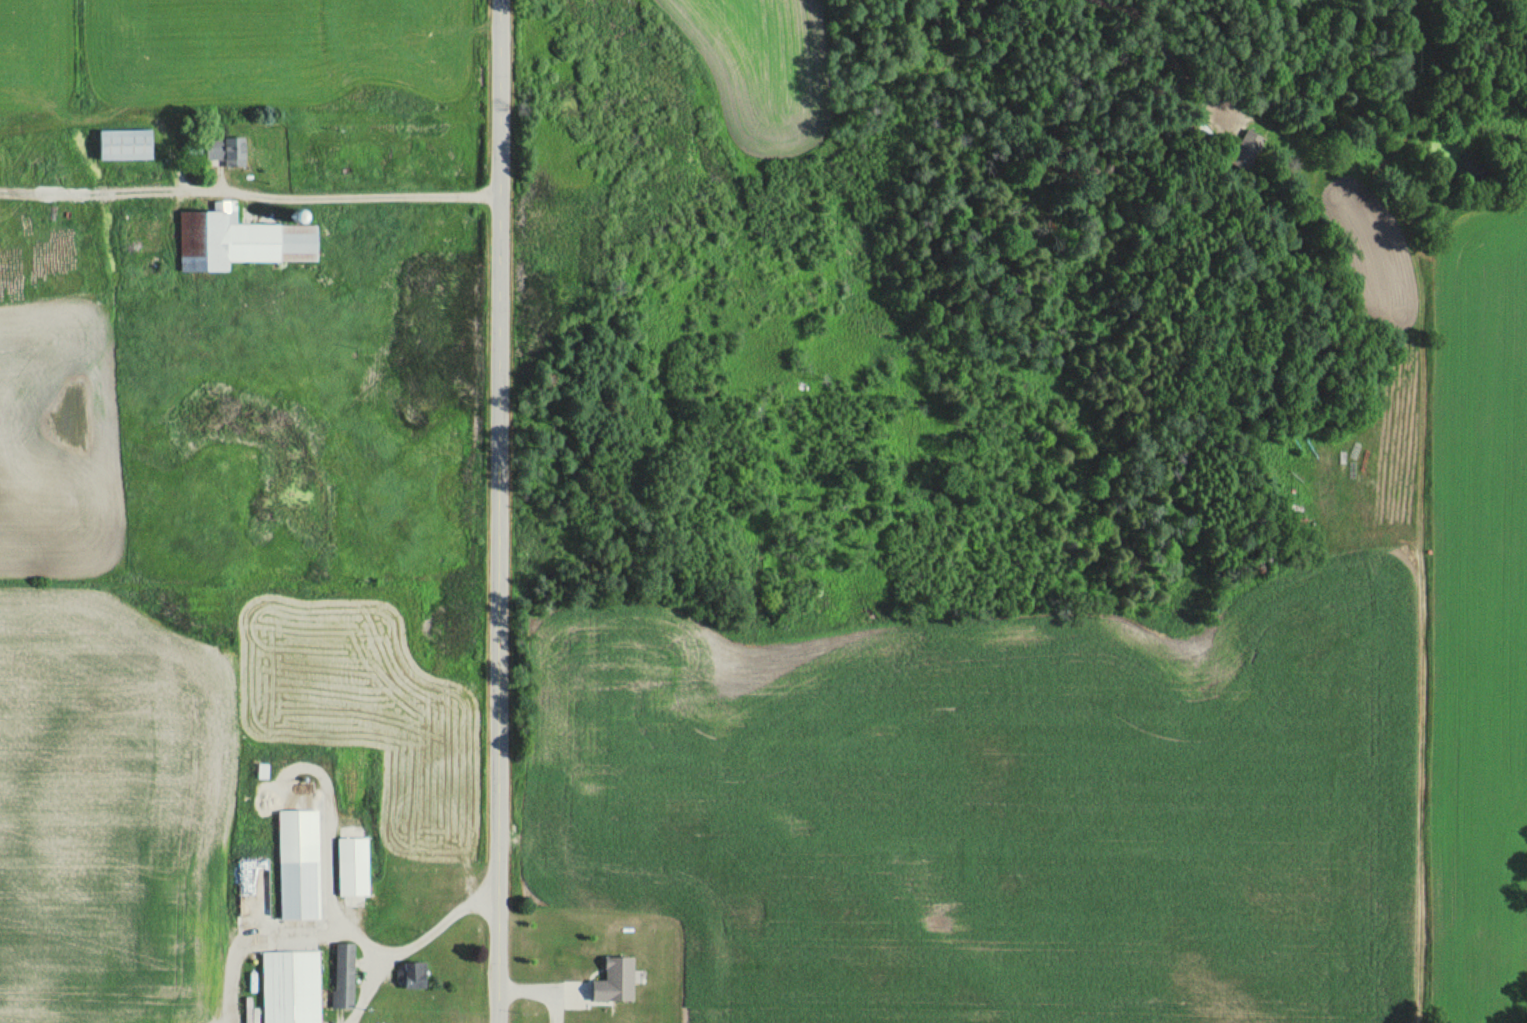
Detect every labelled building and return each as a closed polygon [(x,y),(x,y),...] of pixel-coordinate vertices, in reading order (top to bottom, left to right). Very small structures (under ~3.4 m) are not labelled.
[(1214,135),(1197,118),(1186,129),(1203,146),(1214,135)] [(1265,139),(1248,129),(1236,150),(1254,160),(1265,139)] [(150,130),(98,130),(98,160),(150,160),(150,130)] [(244,138),(205,138),(205,160),(223,160),(223,167),(244,167),(244,138)] [(237,200),(213,200),(213,212),(179,212),(179,270),(238,270),(238,261),(316,261),(316,224),(237,224),(237,200)] [(319,919),(319,809),(279,810),(279,919),(319,919)] [(367,895),(367,837),(338,837),(338,895),(367,895)] [(353,942),(334,942),(334,1008),(353,1008),(353,942)] [(262,951),(262,1022),(319,1022),(319,951),(262,951)] [(633,956),(604,956),(604,980),(591,980),(590,1000),(632,1001),(633,956)] [(424,988),(425,962),(404,962),(403,988),(424,988)]
